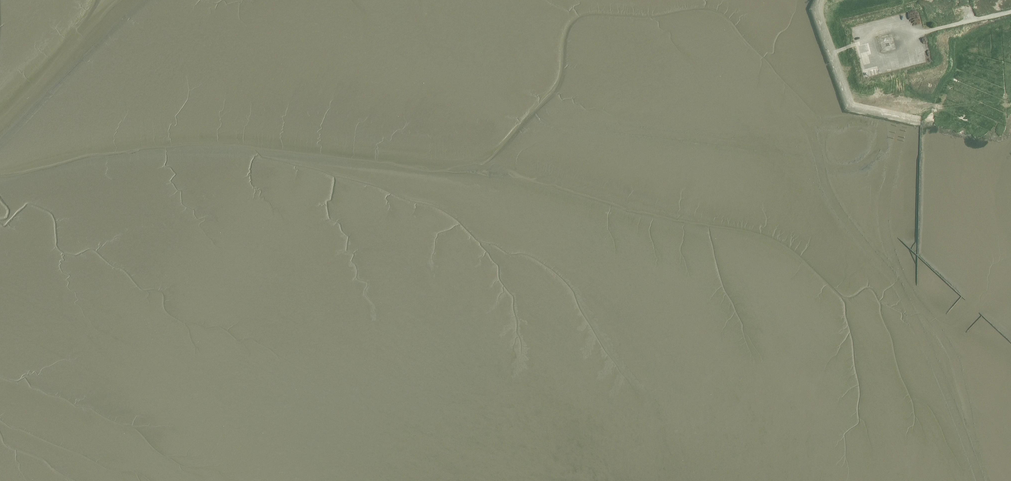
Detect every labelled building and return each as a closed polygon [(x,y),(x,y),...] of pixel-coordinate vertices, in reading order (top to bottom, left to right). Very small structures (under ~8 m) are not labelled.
[(896,50),(892,36),(879,39),(883,53),(896,50)]
